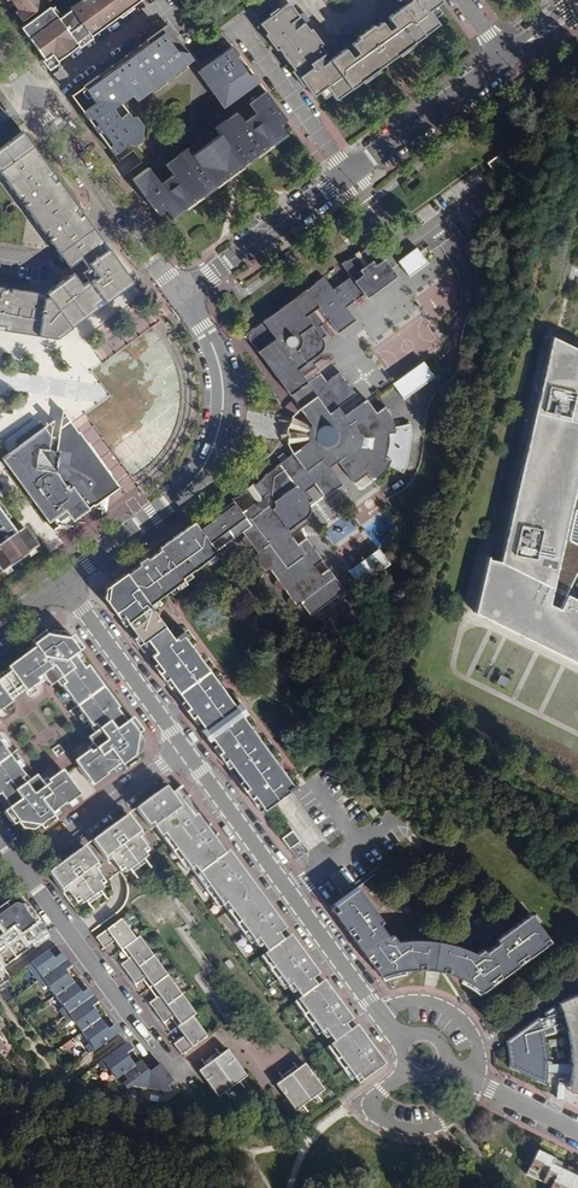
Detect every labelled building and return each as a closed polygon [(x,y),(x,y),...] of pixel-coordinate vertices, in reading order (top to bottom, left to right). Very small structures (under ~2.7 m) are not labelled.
[(11,4),(15,9),(12,11),(19,21),(41,4),(38,0),(16,0),(11,4)] [(68,7),(70,9),(57,19),(48,6),(19,27),(48,67),(138,0),(77,0),(68,7)] [(397,0),(393,3),(398,10),(388,18),(385,14),(378,19),(380,23),(372,29),(392,57),(437,24),(433,19),(428,11),(435,6),(440,1),(439,0),(397,0)] [(298,17),(288,4),(258,24),(312,96),(317,92),(325,86),(330,93),(330,94),(334,100),(379,67),(358,39),(350,45),(348,41),(341,46),(343,50),(333,58),(328,51),(325,53),(303,24),(306,22),(301,15),(298,17)] [(440,13),(435,6),(428,11),(433,19),(440,13)] [(159,30),(182,62),(184,66),(199,55),(187,53),(166,25),(159,30)] [(392,57),(372,29),(358,39),(379,67),(392,57)] [(182,62),(159,30),(80,88),(93,104),(81,113),(112,155),(128,143),(133,140),(136,128),(129,120),(125,113),(123,115),(117,119),(111,110),(116,106),(131,96),(133,98),(182,62)] [(237,56),(231,47),(222,53),(225,58),(203,75),(226,106),(257,83),(251,74),(247,77),(234,58),(237,56)] [(196,73),(199,78),(203,75),(225,58),(222,53),(200,70),(196,73)] [(136,102),(184,66),(182,62),(133,98),(136,102)] [(203,75),(199,78),(222,109),(226,106),(203,75)] [(330,93),(325,86),(317,92),(323,99),(330,94),(330,93)] [(280,114),(264,92),(243,107),(250,117),(241,123),(234,113),(222,122),(225,126),(215,134),(216,136),(215,137),(210,141),(233,174),(285,136),(278,126),(273,119),(280,114)] [(123,115),(116,106),(111,110),(117,119),(123,115)] [(285,121),(280,114),(273,119),(278,126),(285,121)] [(142,128),(133,117),(129,120),(136,128),(133,140),(128,143),(131,148),(139,141),(142,128)] [(225,126),(222,122),(212,129),(215,134),(225,126)] [(20,132),(0,147),(0,176),(51,244),(68,267),(79,258),(87,269),(81,273),(84,277),(79,281),(73,273),(45,294),(0,287),(0,330),(10,331),(54,338),(130,282),(86,221),(20,132)] [(197,151),(210,141),(215,137),(208,133),(190,146),(192,155),(197,151)] [(233,174),(210,141),(197,151),(220,183),(233,174)] [(188,154),(185,150),(174,157),(177,162),(188,154)] [(220,183),(197,151),(192,155),(190,156),(188,154),(177,162),(174,157),(163,166),(170,176),(158,185),(146,168),(130,180),(151,209),(157,204),(169,220),(220,183)] [(496,156),(486,162),(493,174),(503,168),(496,156)] [(276,588),(278,589),(282,590),(288,598),(287,600),(287,602),(287,604),(288,606),(290,607),(292,607),(295,606),(299,603),(309,617),(335,597),(336,598),(338,599),(339,599),(341,598),(342,597),(343,596),(344,594),(344,592),(327,569),(320,575),(313,566),(321,560),(305,538),(297,544),(291,536),(308,523),(305,519),(306,519),(306,518),(307,516),(308,514),(308,512),(308,510),(308,508),(307,504),(311,501),(305,492),(313,486),(322,498),(340,485),(327,468),(335,462),(352,483),(365,474),(373,481),(376,479),(378,476),(381,474),(383,470),(386,465),(402,473),(404,469),(405,465),(406,461),(407,456),(409,451),(410,442),(409,426),(394,427),(393,424),(392,421),(390,418),(387,412),(383,406),(374,412),(363,399),(343,415),(337,407),(354,394),(337,371),(325,381),(312,364),(320,358),(318,354),(319,353),(320,350),(321,347),(320,344),(320,339),(324,336),(317,327),(326,321),(335,333),(353,319),(344,307),(361,294),(364,299),(394,276),(368,241),(357,253),(355,250),(350,254),(353,256),(337,263),(347,276),(330,290),(320,275),(242,332),(246,339),(249,346),(297,410),(309,426),(308,427),(307,429),(306,435),(306,442),(291,454),(267,473),(253,485),(251,483),(242,490),(244,492),(229,500),(231,503),(198,528),(216,552),(240,533),(242,537),(242,539),(242,541),(242,542),(243,544),(244,545),(249,546),(256,555),(252,557),(265,575),(269,572),(274,580),(274,582),(274,584),(274,586),(275,587),(276,588)] [(424,264),(412,248),(394,263),(405,277),(424,264)] [(562,593),(577,561),(577,350),(552,337),(500,562),(487,559),(474,613),(577,664),(577,600),(575,598),(567,595),(566,595),(562,593)] [(432,376),(421,361),(390,384),(402,399),(432,376)] [(309,426),(297,410),(289,417),(287,422),(286,428),(285,433),(285,438),(285,443),(286,447),(291,454),(306,442),(306,435),(307,429),(308,427),(309,426)] [(118,488),(100,462),(86,442),(79,431),(75,433),(68,421),(58,429),(56,437),(50,436),(42,427),(0,459),(49,523),(54,519),(57,523),(67,515),(72,522),(118,488)] [(36,548),(22,529),(18,532),(15,529),(11,531),(0,516),(0,575),(36,548)] [(216,552),(198,528),(194,521),(107,584),(105,601),(200,734),(238,706),(236,702),(232,706),(181,637),(184,635),(182,633),(173,640),(148,608),(165,594),(182,582),(181,580),(203,564),(217,553),(216,552)] [(389,564),(378,548),(347,572),(359,587),(389,564)] [(105,601),(107,584),(103,587),(97,591),(105,601)] [(62,634),(51,633),(45,637),(42,633),(28,643),(32,649),(12,665),(6,669),(9,674),(22,692),(24,694),(42,680),(50,675),(55,683),(93,734),(99,743),(92,748),(76,759),(95,785),(106,777),(105,776),(118,765),(123,772),(137,761),(134,757),(140,753),(142,742),(137,736),(141,733),(130,719),(127,722),(77,654),(81,651),(70,637),(67,640),(62,634)] [(9,674),(3,678),(0,680),(0,689),(9,702),(17,696),(22,692),(9,674)] [(55,683),(50,675),(42,680),(48,688),(55,683)] [(11,704),(9,702),(0,689),(0,712),(11,704)] [(243,712),(238,706),(200,734),(205,740),(243,712)] [(245,714),(243,712),(205,740),(257,813),(281,796),(286,793),(293,788),(241,718),(245,714)] [(99,743),(93,734),(86,740),(92,748),(99,743)] [(6,811),(2,813),(13,828),(17,825),(21,831),(33,832),(39,827),(42,832),(56,822),(51,816),(64,806),(65,807),(75,800),(56,775),(41,787),(33,792),(27,783),(0,747),(0,802),(6,811)] [(95,785),(76,759),(75,761),(72,762),(91,788),(93,787),(95,785)] [(79,797),(61,771),(59,772),(56,775),(75,800),(77,798),(79,797)] [(41,787),(34,777),(27,783),(33,792),(41,787)] [(188,798),(180,787),(168,795),(163,787),(132,809),(148,830),(152,828),(172,854),(175,851),(204,890),(207,888),(236,926),(240,924),(258,949),(262,946),(279,934),(285,929),(238,866),(235,868),(226,854),(218,845),(215,847),(210,841),(217,837),(209,826),(203,831),(182,803),(188,798)] [(140,836),(125,815),(89,841),(104,862),(108,859),(117,873),(120,871),(123,874),(145,858),(142,855),(146,852),(136,839),(140,836)] [(297,841),(290,831),(280,839),(287,849),(297,841)] [(96,868),(80,847),(49,870),(54,878),(51,880),(61,893),(64,891),(73,904),(77,902),(80,905),(102,889),(99,886),(102,883),(93,871),(96,868)] [(238,866),(228,852),(226,854),(235,868),(238,866)] [(338,870),(329,875),(339,891),(347,886),(338,870)] [(384,923),(358,888),(331,908),(382,978),(385,977),(390,975),(396,973),(401,972),(407,971),(413,971),(419,970),(424,971),(430,971),(436,972),(441,973),(447,975),(452,977),(458,979),(463,982),(468,985),(473,988),(477,991),(482,995),(551,945),(530,916),(495,941),(498,945),(486,953),(483,950),(476,955),(467,951),(459,949),(450,946),(441,944),(432,943),(423,942),(414,941),(405,942),(398,942),(392,934),(388,936),(380,925),(384,923)] [(8,901),(0,907),(0,949),(19,935),(25,944),(32,939),(36,944),(47,935),(23,903),(19,907),(17,906),(16,905),(13,905),(11,905),(8,901)] [(284,941),(279,934),(262,946),(267,953),(284,941)] [(128,963),(130,961),(140,955),(125,935),(104,951),(112,962),(121,954),(128,963)] [(319,976),(290,936),(284,941),(267,953),(260,959),(269,971),(273,969),(292,995),(296,992),(313,980),(319,976)] [(36,982),(65,960),(60,953),(54,957),(48,949),(25,966),(36,982)] [(135,988),(158,971),(144,952),(140,955),(130,961),(137,971),(128,978),(135,988)] [(65,960),(36,982),(41,989),(45,986),(53,997),(72,983),(64,972),(70,967),(65,960)] [(153,992),(160,1000),(173,991),(158,971),(135,988),(143,998),(153,992)] [(318,987),(313,980),(296,992),(301,999),(318,987)] [(72,983),(53,997),(61,1008),(57,1010),(62,1018),(91,996),(86,989),(80,994),(72,983)] [(352,1021),(324,983),(318,987),(301,999),(294,1004),(304,1018),(307,1015),(325,1040),(330,1037),(346,1025),(352,1021)] [(173,991),(160,1000),(167,1009),(157,1017),(165,1028),(188,1010),(173,991)] [(97,1004),(91,996),(62,1018),(67,1024),(71,1022),(80,1034),(98,1020),(90,1009),(97,1004)] [(557,1007),(559,1014),(560,1019),(561,1023),(562,1025),(563,1030),(565,1041),(566,1051),(567,1065),(567,1069),(567,1075),(567,1078),(567,1085),(566,1096),(577,1098),(577,998),(557,1007)] [(188,1010),(165,1028),(172,1038),(182,1030),(187,1038),(197,1030),(200,1027),(188,1010)] [(561,1023),(560,1019),(537,1025),(538,1031),(562,1025),(561,1023)] [(1,1037),(8,1031),(0,1020),(0,1037),(1,1037)] [(106,1031),(98,1020),(80,1034),(87,1044),(84,1047),(89,1054),(117,1032),(112,1026),(106,1031)] [(537,1025),(537,1022),(504,1044),(505,1057),(507,1070),(544,1088),(544,1083),(544,1076),(544,1073),(543,1067),(543,1064),(542,1055),(541,1045),(539,1034),(538,1031),(537,1025)] [(350,1031),(346,1025),(330,1037),(334,1043),(350,1031)] [(385,1065),(356,1026),(350,1031),(334,1043),(326,1048),(335,1061),(339,1059),(358,1085),(385,1065)] [(213,1051),(197,1030),(187,1038),(185,1040),(192,1049),(182,1057),(190,1067),(213,1051)] [(3,1054),(10,1049),(1,1037),(0,1037),(0,1050),(3,1054)] [(114,1079),(116,1078),(132,1066),(125,1056),(131,1051),(125,1043),(97,1065),(102,1072),(107,1069),(114,1079)] [(130,1086),(145,1089),(147,1074),(139,1061),(132,1066),(116,1078),(124,1090),(130,1086)] [(159,1065),(147,1074),(145,1089),(159,1092),(163,1097),(175,1088),(159,1065)] [(230,1108),(237,1109),(255,1096),(252,1092),(257,1089),(238,1065),(231,1070),(229,1066),(213,1077),(216,1081),(208,1087),(223,1107),(230,1108)] [(567,1069),(543,1067),(544,1073),(544,1076),(567,1078),(567,1075),(567,1069)] [(324,1093),(306,1069),(300,1074),(297,1070),(282,1082),(284,1085),(276,1091),(293,1115),(298,1112),(301,1115),(323,1099),(320,1096),(324,1093)] [(534,1156),(522,1179),(540,1187),(577,1187),(577,1178),(534,1156)]
